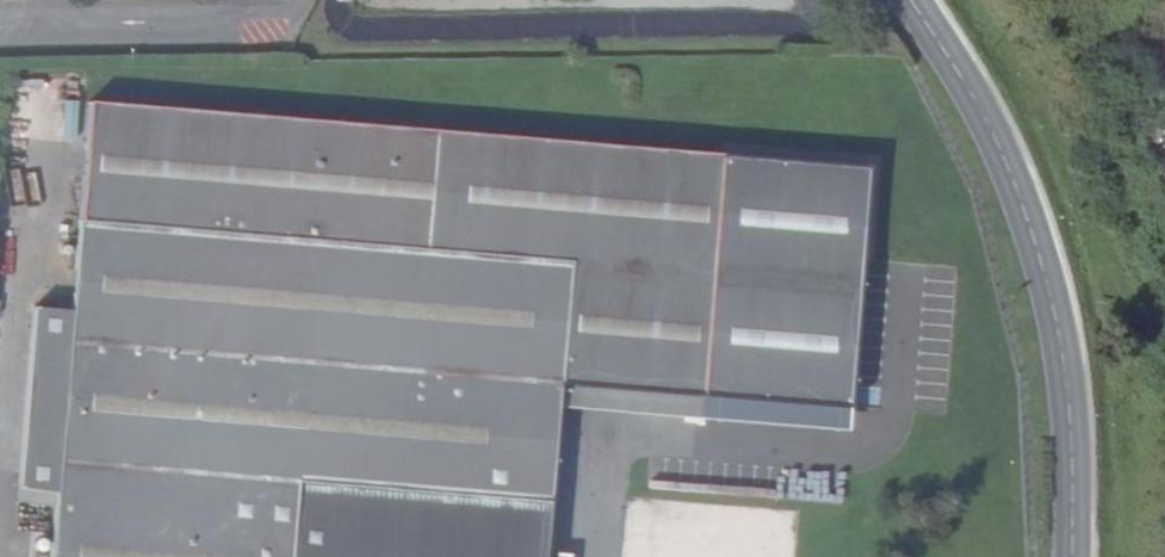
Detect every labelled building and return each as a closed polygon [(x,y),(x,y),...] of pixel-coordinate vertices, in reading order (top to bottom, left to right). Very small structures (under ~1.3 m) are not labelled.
[(25,556),(524,556),(541,372),(848,393),(870,156),(68,89),(47,301),(31,483),(25,556)] [(0,381),(0,480),(31,483),(47,301),(8,298),(0,381)]
